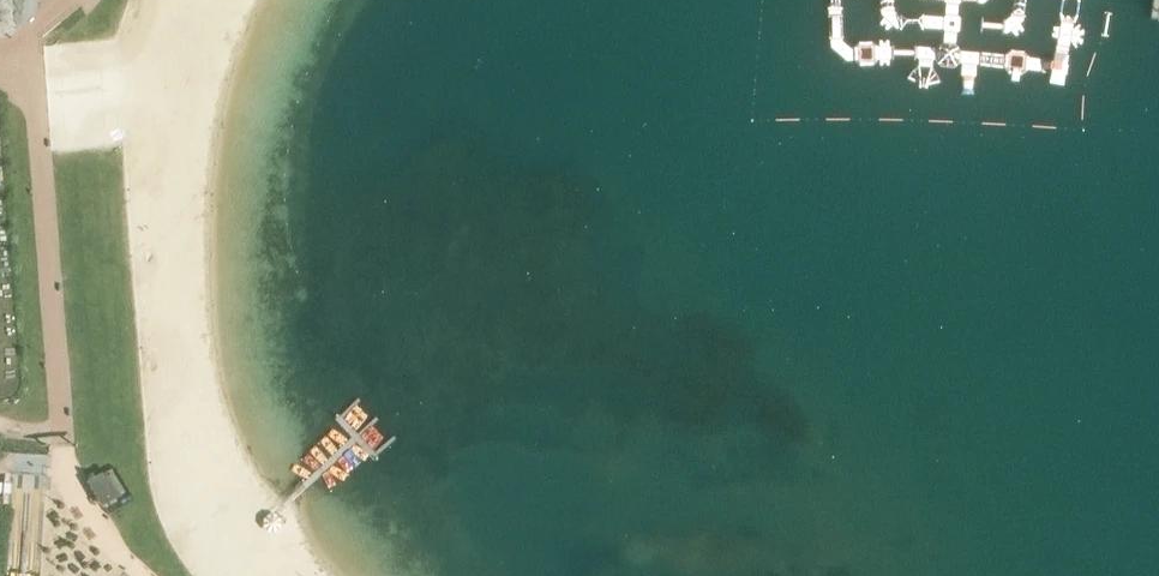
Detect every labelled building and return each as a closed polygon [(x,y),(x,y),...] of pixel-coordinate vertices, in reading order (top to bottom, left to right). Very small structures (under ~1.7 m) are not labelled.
[(1148,17),(1158,19),(1158,0),(1151,0),(1148,17)] [(15,452),(14,471),(48,473),(49,453),(15,452)] [(110,471),(91,482),(105,507),(124,496),(110,471)] [(272,538),(279,537),(284,534),(285,528),(283,522),(278,518),(272,518),(267,522),(265,528),(267,534),(272,538)] [(76,520),(44,535),(63,575),(102,575),(76,520)]
